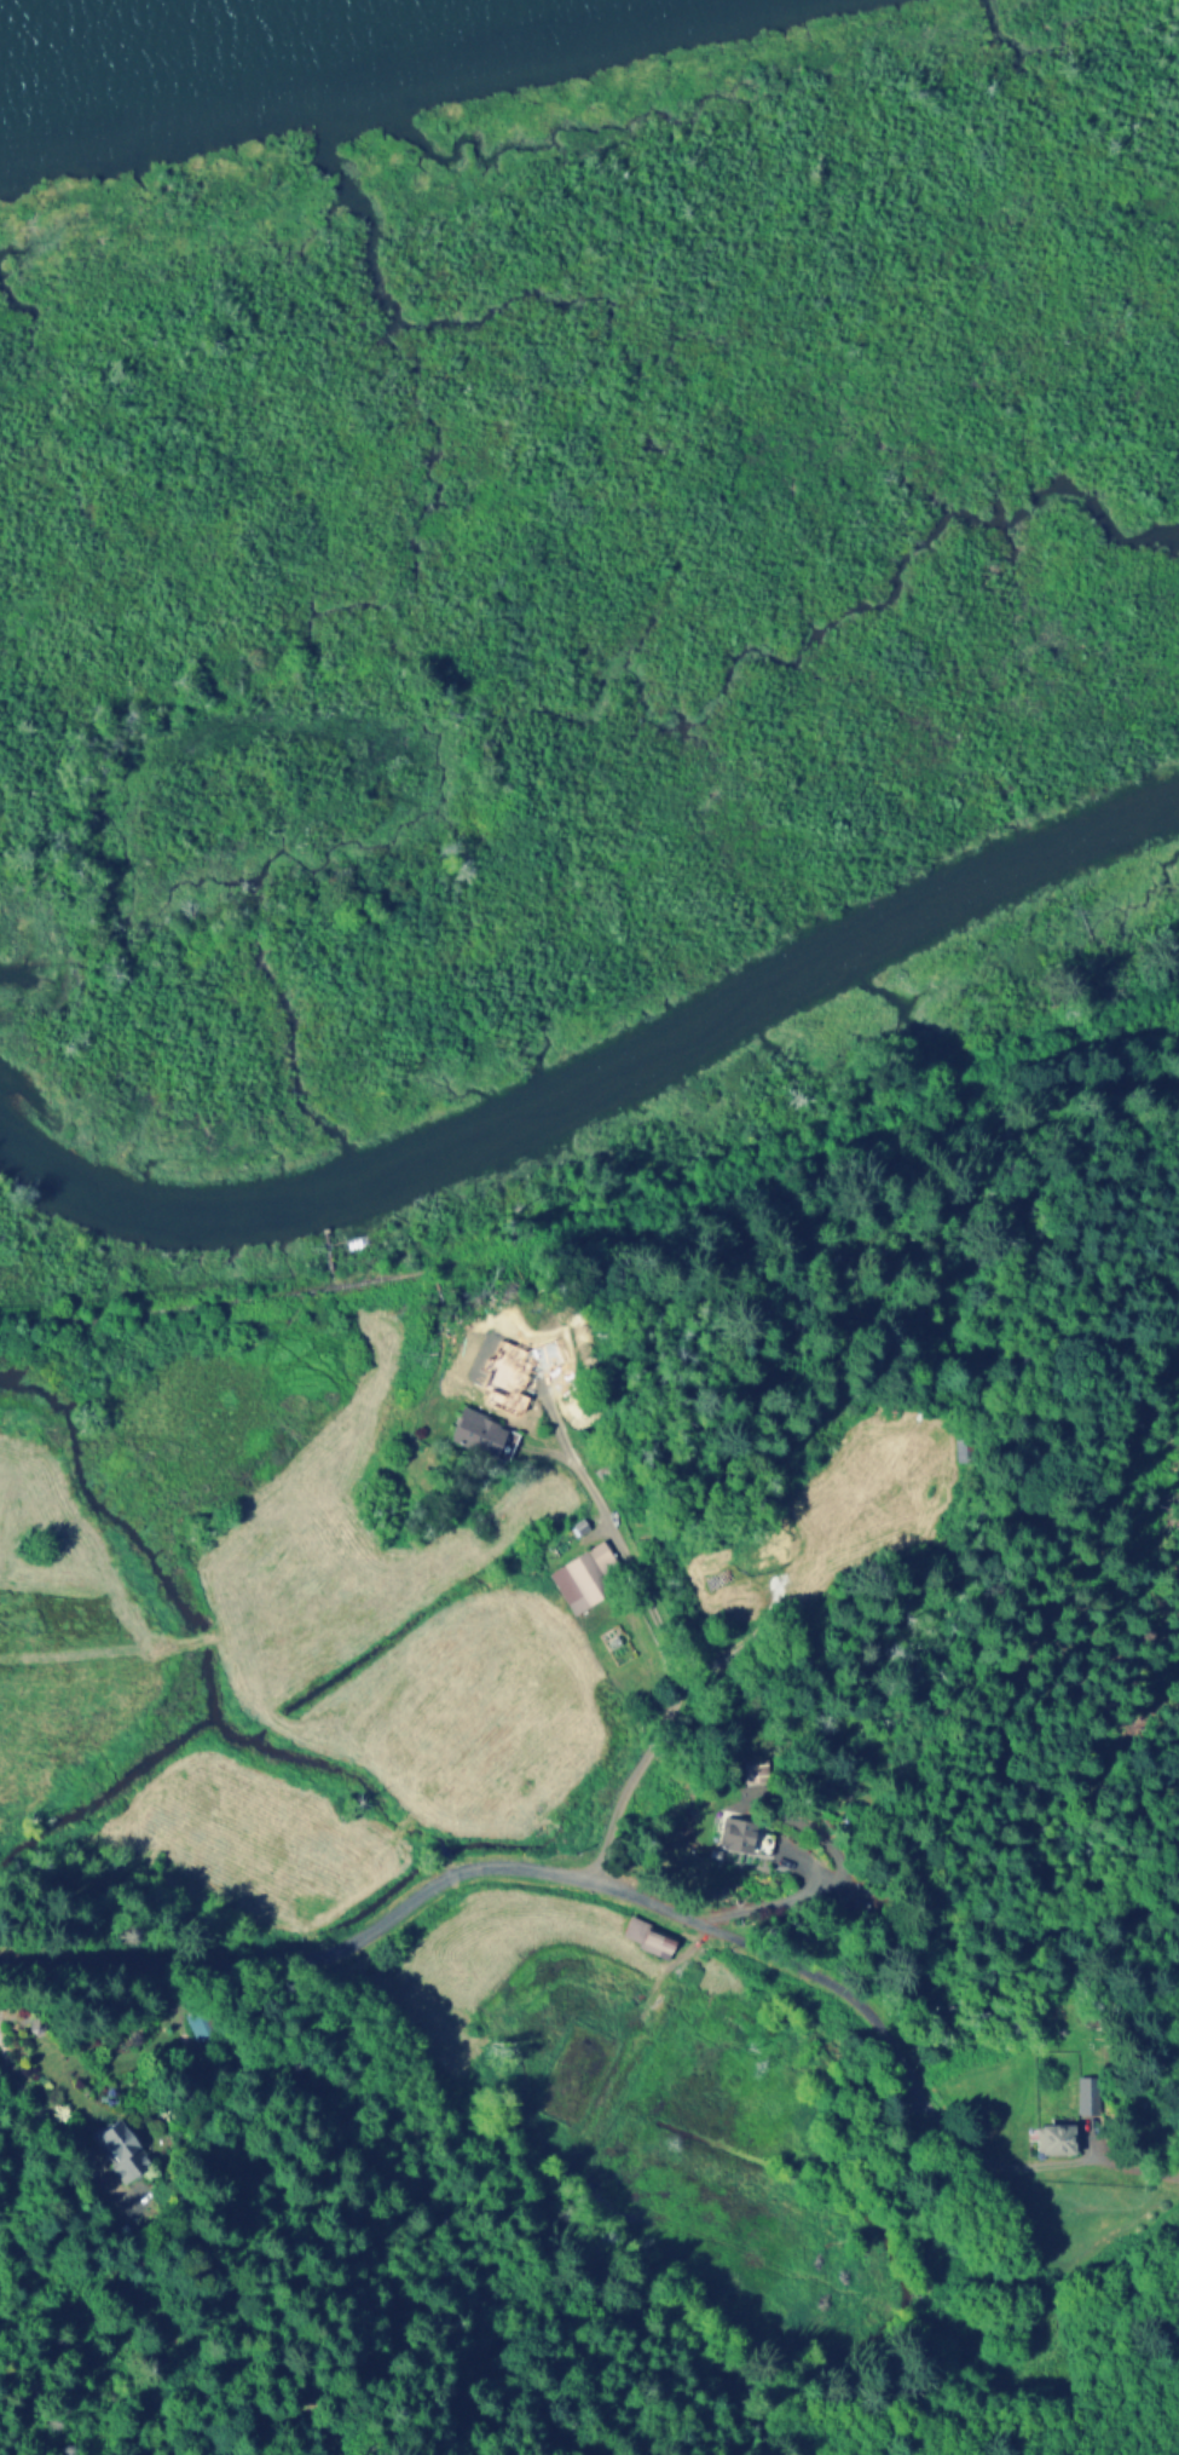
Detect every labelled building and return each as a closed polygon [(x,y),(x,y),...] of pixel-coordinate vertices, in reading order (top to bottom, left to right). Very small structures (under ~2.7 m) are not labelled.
[(444,1445),(506,1468),(519,1434),(456,1411),(444,1445)] [(576,1618),(633,1586),(609,1544),(552,1576),(576,1618)] [(710,1854),(769,1861),(772,1836),(748,1833),(749,1826),(714,1821),(710,1854)] [(628,1942),(676,1964),(687,1941),(638,1919),(628,1942)] [(1075,2080),(1075,2116),(1099,2116),(1099,2080),(1075,2080)] [(123,2189),(149,2168),(109,2117),(82,2138),(123,2189)] [(1066,2128),(1029,2128),(1029,2158),(1066,2158),(1066,2128)]
